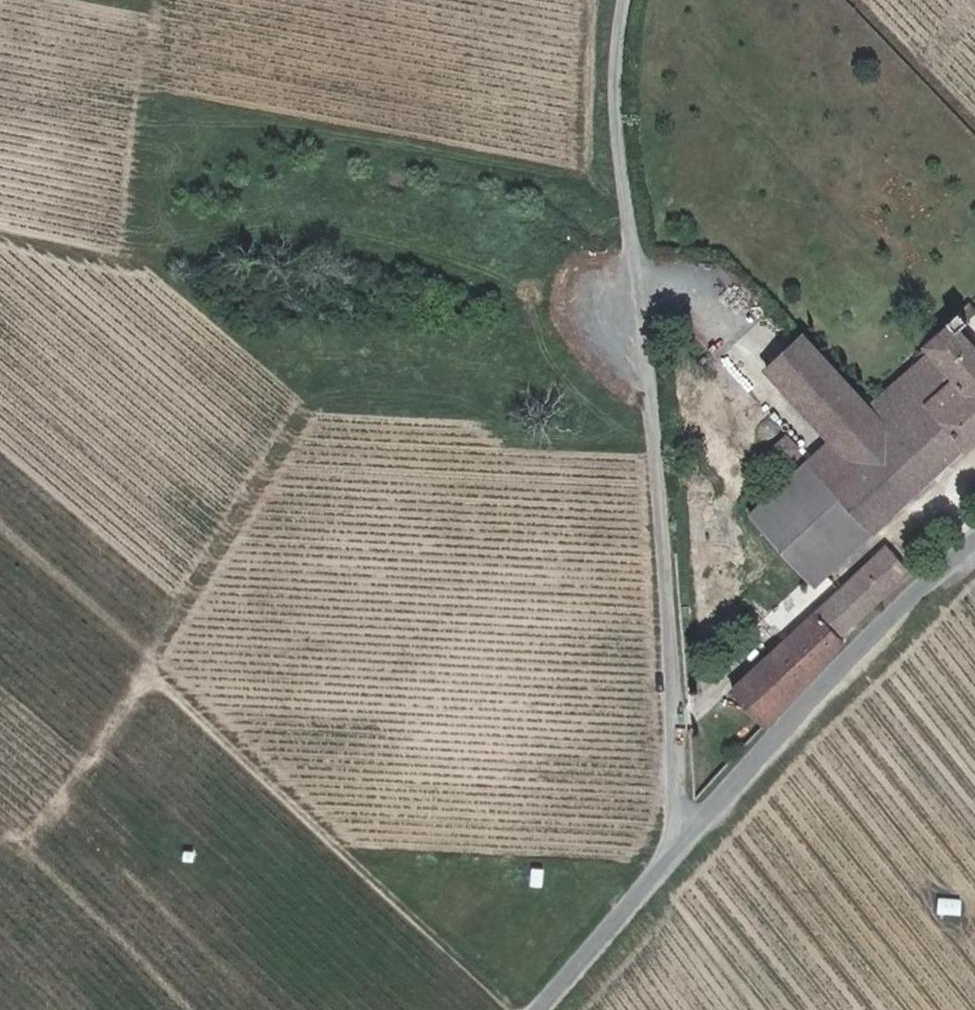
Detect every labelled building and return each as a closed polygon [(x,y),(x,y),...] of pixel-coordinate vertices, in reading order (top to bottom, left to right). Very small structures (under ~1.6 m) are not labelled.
[(837,440),(815,460),(805,450),(809,447),(795,431),(781,444),(805,470),(758,513),(824,587),(960,457),(974,442),(974,339),(962,325),(972,316),(965,308),(954,318),(956,320),(938,336),(943,342),(874,406),(837,440)] [(837,440),(874,406),(807,334),(771,367),(791,389),(837,440)] [(910,569),(888,545),(817,610),(735,691),(767,725),(826,658),(846,638),(842,633),(910,569)] [(195,850),(183,854),(183,862),(194,863),(195,850)] [(544,870),(533,870),(533,886),(544,886),(544,870)] [(961,901),(937,900),(936,916),(960,917),(961,901)]
